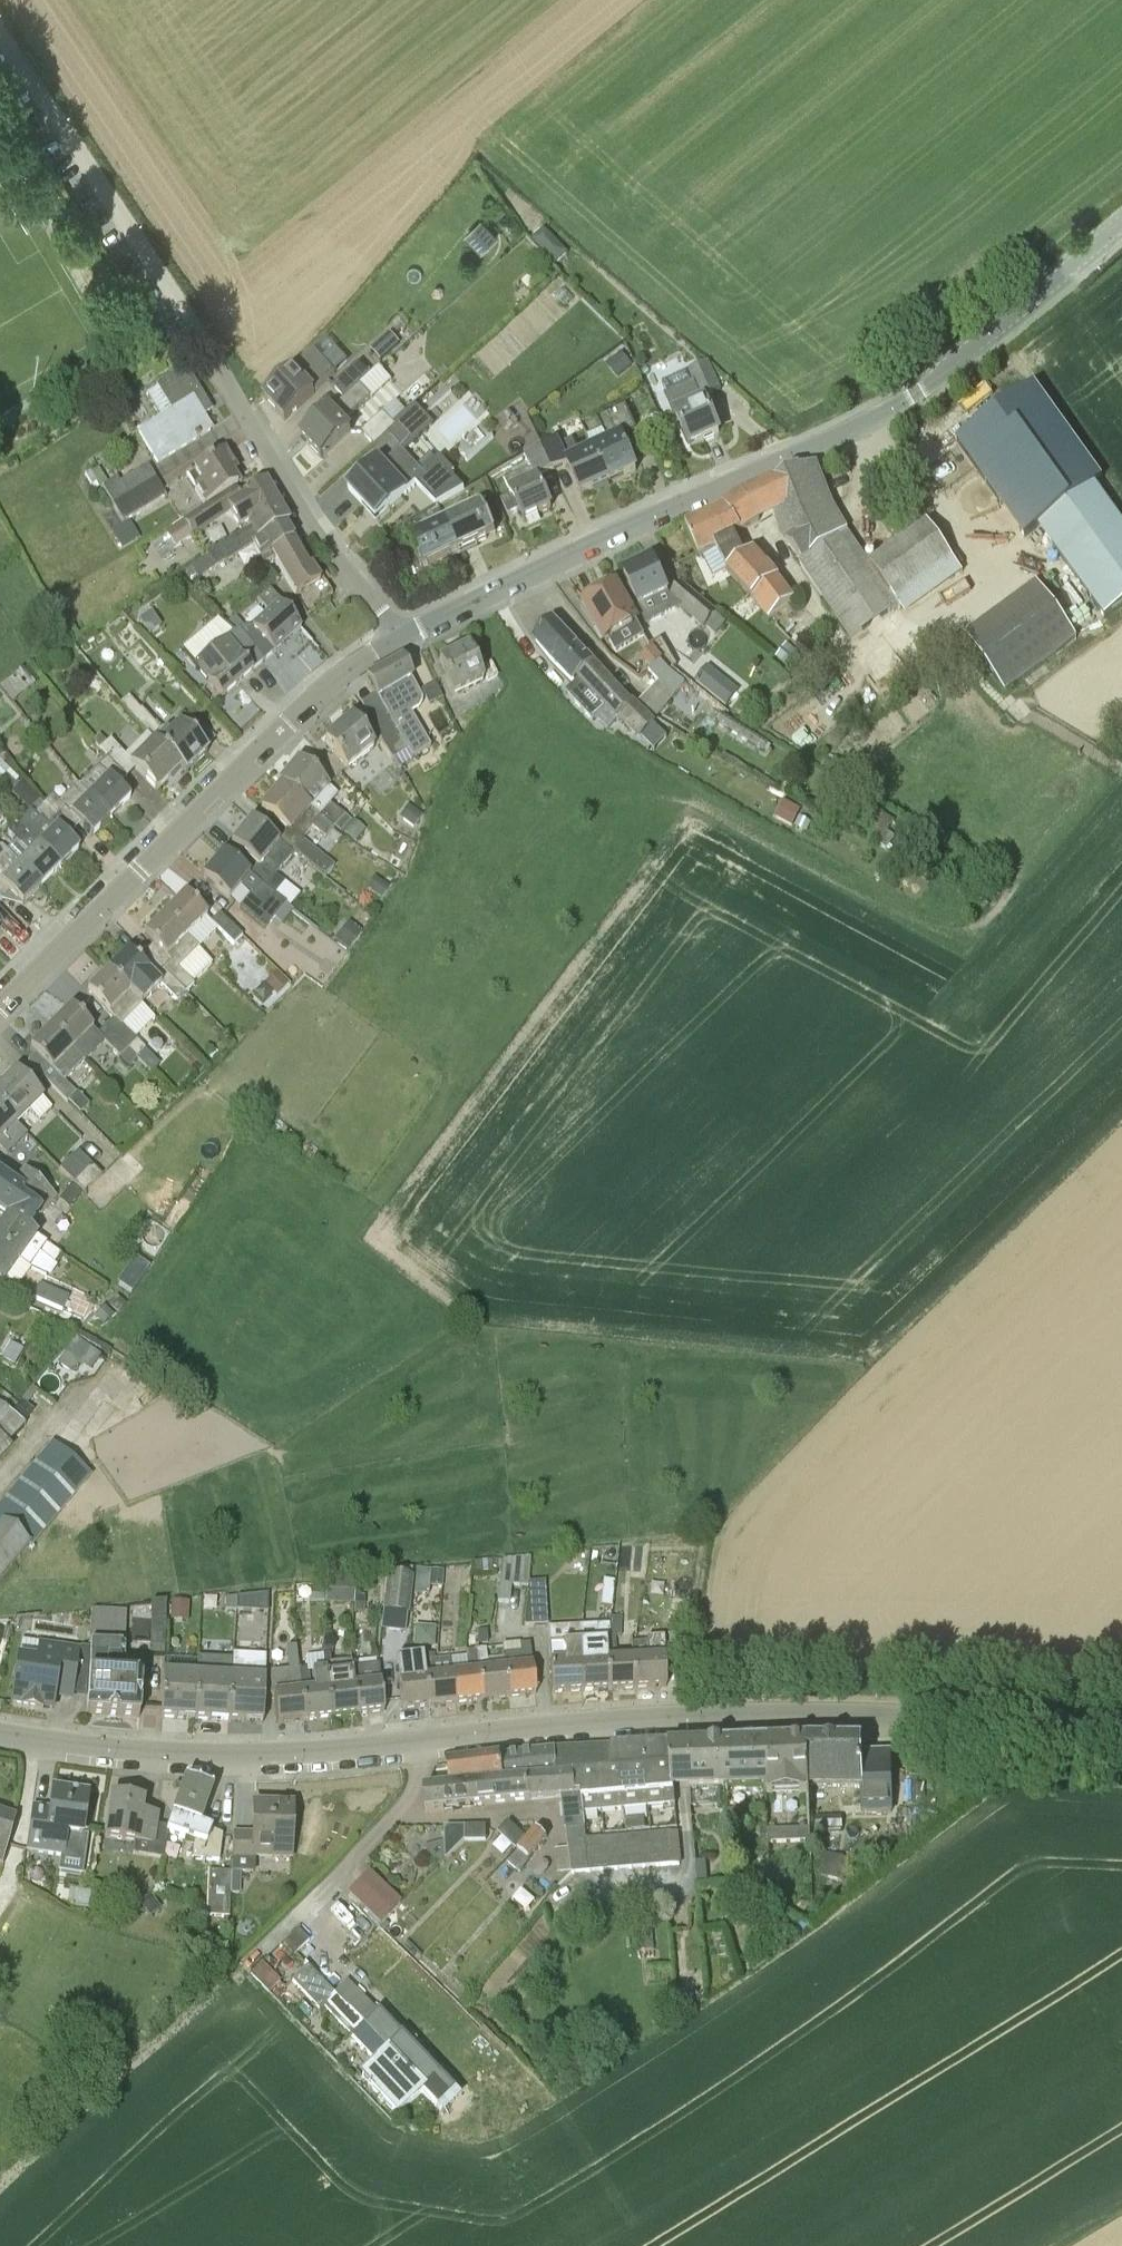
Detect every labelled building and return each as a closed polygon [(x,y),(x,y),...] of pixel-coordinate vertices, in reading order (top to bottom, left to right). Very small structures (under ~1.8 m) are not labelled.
[(483,219),(465,236),(481,253),(499,236),(483,219)] [(544,227),(531,239),(542,252),(555,240),(544,227)] [(530,293),(542,282),(533,272),(521,283),(530,293)] [(381,361),(400,343),(389,332),(371,350),(381,361)] [(285,419),(337,372),(316,350),(295,370),(265,398),(285,419)] [(605,365),(615,379),(631,366),(620,353),(605,365)] [(345,399),(360,385),(371,375),(359,362),(332,386),(344,399),(345,399)] [(718,390),(706,363),(689,371),(700,397),(718,390)] [(210,411),(201,398),(185,371),(148,394),(162,418),(139,432),(157,463),(210,430),(202,416),(210,411)] [(344,422),(371,398),(360,385),(345,399),(344,399),(302,438),(321,459),(338,444),(352,431),(344,422)] [(710,414),(704,398),(704,397),(674,410),(690,447),(719,434),(710,414)] [(397,399),(362,431),(374,446),(390,431),(396,426),(394,424),(408,411),(397,399)] [(396,426),(390,431),(406,448),(433,422),(417,405),(396,426)] [(636,471),(622,438),(637,431),(626,405),(597,418),(603,430),(588,436),(593,448),(592,448),(609,483),(636,471)] [(609,483),(592,448),(568,459),(559,438),(543,444),(555,471),(568,465),(581,495),(609,483)] [(480,464),(459,441),(415,481),(416,481),(436,505),(464,489),(459,483),(480,464)] [(538,478),(555,471),(543,444),(537,447),(524,453),(534,477),(510,489),(515,500),(524,520),(551,508),(542,488),(538,478)] [(385,465),(380,460),(349,489),(376,518),(416,481),(415,481),(423,474),(401,450),(385,465)] [(192,489),(203,508),(208,505),(239,485),(232,475),(236,473),(225,452),(192,470),(200,484),(192,489)] [(744,495),(724,508),(685,526),(700,558),(715,551),(727,574),(768,621),(795,599),(781,579),(770,566),(776,561),(762,545),(746,558),(736,535),(741,533),(742,535),(760,522),(775,515),(780,532),(798,561),(847,528),(842,519),(840,519),(834,505),(819,468),(817,464),(799,471),(799,470),(759,489),(744,495)] [(112,505),(156,479),(148,466),(119,483),(117,478),(89,495),(99,512),(112,505)] [(97,482),(91,471),(83,476),(89,486),(97,482)] [(156,479),(112,505),(123,522),(166,496),(156,479)] [(239,485),(208,505),(217,519),(229,511),(242,533),(250,528),(258,543),(284,527),(288,525),(264,484),(259,487),(245,495),(239,485)] [(1038,525),(1105,617),(1121,605),(1121,523),(1094,485),(1038,525)] [(217,519),(208,505),(203,508),(183,521),(192,535),(193,536),(194,537),(206,530),(205,528),(218,520),(217,519)] [(459,551),(496,534),(483,505),(445,522),(459,551)] [(111,531),(120,548),(138,538),(128,521),(111,531)] [(422,568),(459,551),(445,522),(409,539),(422,568)] [(870,564),(895,601),(953,559),(927,524),(870,564)] [(274,554),(292,543),(292,542),(284,527),(258,543),(250,528),(242,533),(190,567),(198,578),(224,562),(251,548),(263,567),(273,561),(274,554)] [(870,564),(866,559),(847,528),(798,561),(800,566),(851,638),(898,605),(895,601),(870,564)] [(273,561),(284,577),(296,597),(319,583),(310,567),(306,569),(292,543),(274,554),(273,561)] [(669,596),(662,582),(653,561),(624,575),(640,609),(669,596)] [(166,589),(176,599),(182,593),(173,583),(166,589)] [(717,613),(683,584),(671,598),(704,627),(705,627),(714,638),(730,625),(717,614),(717,613)] [(958,639),(998,694),(1071,640),(1031,586),(958,639)] [(638,624),(627,607),(616,588),(585,606),(607,643),(638,624)] [(301,629),(279,604),(280,603),(270,590),(257,600),(268,612),(252,626),(244,633),(264,661),(301,629)] [(242,626),(243,625),(235,616),(225,624),(233,632),(238,628),(239,629),(240,628),(242,626)] [(264,661),(244,633),(240,628),(239,629),(238,628),(233,632),(225,624),(217,618),(182,651),(221,697),(264,661)] [(594,665),(568,640),(552,624),(536,641),(552,660),(575,683),(594,665)] [(776,658),(791,671),(803,658),(787,644),(776,658)] [(483,683),(476,669),(467,649),(438,663),(454,696),(483,683)] [(643,659),(650,668),(660,660),(662,659),(655,650),(643,659)] [(380,704),(365,713),(387,751),(402,742),(412,758),(430,747),(411,714),(420,709),(422,704),(422,700),(402,661),(366,680),(380,704)] [(658,718),(674,696),(686,683),(671,672),(660,661),(649,671),(659,682),(639,703),(658,718)] [(632,704),(600,671),(594,665),(575,683),(566,692),(592,718),(605,706),(617,718),(619,716),(632,704)] [(695,682),(726,708),(739,692),(708,667),(695,682)] [(3,687),(15,702),(39,683),(27,668),(3,687)] [(434,683),(422,689),(428,702),(440,696),(434,683)] [(142,709),(141,710),(128,695),(120,703),(147,734),(155,742),(154,743),(179,769),(185,775),(207,753),(180,726),(170,736),(166,732),(164,734),(142,709)] [(632,704),(619,716),(641,737),(653,723),(633,703),(632,704)] [(724,715),(718,724),(764,753),(769,744),(724,715)] [(203,721),(193,730),(207,745),(217,736),(203,721)] [(373,750),(364,738),(350,721),(324,742),(338,759),(347,770),(373,750)] [(155,742),(147,734),(125,757),(105,731),(93,741),(107,759),(125,778),(135,769),(156,791),(179,769),(154,743),(155,742)] [(117,786),(125,778),(107,759),(79,786),(111,818),(130,799),(117,786)] [(329,788),(315,777),(298,762),(279,785),(280,786),(333,828),(334,828),(344,815),(329,803),(336,794),(329,788)] [(30,810),(38,801),(39,800),(20,782),(11,792),(30,810)] [(111,818),(79,786),(77,784),(58,803),(52,796),(45,803),(73,831),(79,824),(92,837),(111,818)] [(326,837),(333,828),(280,786),(261,809),(286,830),(276,841),(292,854),(293,853),(326,878),(335,867),(302,840),(312,827),(326,837)] [(31,816),(38,823),(27,834),(60,868),(79,849),(67,837),(73,831),(45,803),(31,816)] [(398,817),(412,828),(421,817),(407,806),(398,817)] [(895,836),(888,831),(895,820),(879,811),(863,835),(879,844),(886,849),(895,836)] [(799,817),(794,827),(806,833),(811,823),(799,817)] [(276,841),(268,835),(251,820),(231,844),(248,858),(256,866),(249,875),(272,894),(273,893),(275,894),(285,883),(275,875),(292,854),(276,841)] [(343,834),(354,843),(365,830),(353,821),(352,822),(343,834)] [(27,834),(19,827),(16,823),(7,832),(30,856),(21,865),(20,865),(42,886),(60,868),(27,834)] [(21,865),(0,845),(0,900),(1,901),(10,893),(22,905),(42,886),(20,865),(21,865)] [(249,875),(240,868),(223,854),(203,877),(220,892),(229,901),(242,886),(264,905),(258,913),(270,923),(287,904),(275,894),(273,893),(272,894),(249,875)] [(374,876),(365,888),(379,899),(388,887),(374,876)] [(207,917),(201,911),(185,895),(165,915),(187,938),(207,917)] [(211,922),(218,929),(233,945),(242,935),(220,913),(211,922)] [(178,968),(198,949),(187,938),(165,915),(144,936),(154,945),(146,953),(185,993),(194,984),(178,968)] [(333,939),(346,950),(361,932),(348,921),(333,939)] [(146,953),(138,961),(128,951),(107,972),(140,1006),(161,986),(177,1001),(185,993),(146,953)] [(141,1006),(140,1006),(107,972),(87,992),(113,1019),(106,1026),(137,1057),(144,1050),(121,1026),(141,1006)] [(276,994),(287,983),(275,972),(264,983),(276,994)] [(98,1034),(97,1034),(71,1008),(51,1028),(84,1062),(104,1043),(119,1058),(128,1067),(137,1058),(137,1057),(106,1026),(98,1034)] [(64,1081),(84,1062),(51,1028),(30,1048),(35,1054),(29,1061),(68,1102),(77,1094),(64,1081)] [(140,1061),(151,1073),(160,1065),(148,1053),(140,1061)] [(52,1108),(17,1072),(0,1089),(0,1108),(17,1126),(30,1113),(38,1121),(52,1108)] [(17,1126),(0,1108),(0,1150),(6,1155),(27,1135),(17,1126)] [(72,1180),(89,1163),(78,1151),(60,1169),(72,1180)] [(84,1193),(101,1175),(89,1163),(72,1180),(84,1193)] [(56,1198),(24,1169),(11,1184),(25,1195),(21,1201),(41,1216),(56,1198)] [(0,1176),(0,1212),(8,1218),(29,1232),(41,1216),(21,1201),(25,1195),(11,1184),(0,1176)] [(58,1200),(69,1209),(81,1195),(70,1185),(58,1200)] [(183,1198),(191,1204),(195,1198),(187,1192),(183,1198)] [(29,1232),(8,1218),(0,1229),(0,1248),(20,1263),(29,1269),(39,1255),(54,1266),(67,1246),(53,1235),(46,1244),(29,1232)] [(29,1269),(20,1263),(0,1248),(0,1284),(20,1283),(30,1269),(29,1269)] [(62,1311),(63,1310),(69,1298),(39,1284),(32,1298),(62,1311)] [(115,1312),(125,1303),(116,1293),(106,1303),(115,1312)] [(112,1314),(103,1305),(91,1316),(101,1326),(112,1314)] [(71,1373),(77,1365),(83,1365),(91,1370),(101,1356),(75,1338),(58,1363),(71,1373)] [(22,1350),(10,1343),(1,1360),(13,1367),(22,1350)] [(3,1409),(11,1398),(0,1390),(0,1407),(3,1409)] [(51,1522),(91,1475),(52,1443),(0,1505),(0,1526),(28,1549),(51,1522)] [(28,1549),(0,1526),(0,1583),(28,1549)] [(513,1604),(514,1585),(529,1587),(531,1556),(502,1560),(500,1583),(497,1603),(513,1604)] [(473,1561),(474,1573),(492,1572),(492,1567),(500,1568),(501,1559),(492,1559),(492,1560),(473,1561)] [(414,1594),(428,1595),(429,1571),(416,1570),(414,1594)] [(431,1571),(430,1586),(441,1586),(442,1571),(431,1571)] [(382,1611),(409,1614),(413,1577),(386,1575),(382,1611)] [(530,1581),(524,1627),(548,1625),(544,1581),(530,1581)] [(326,1585),(325,1603),(353,1604),(353,1594),(354,1594),(354,1583),(326,1582),(326,1585)] [(326,1585),(314,1585),(310,1584),(310,1602),(325,1603),(326,1585)] [(354,1594),(353,1594),(353,1604),(353,1613),(364,1613),(364,1594),(354,1594)] [(235,1611),(265,1612),(264,1595),(235,1599),(235,1611)] [(224,1610),(235,1611),(235,1599),(236,1597),(225,1598),(224,1610)] [(613,1599),(601,1599),(600,1607),(612,1608),(612,1602),(613,1599)] [(170,1617),(187,1618),(188,1602),(170,1602),(170,1617)] [(621,1638),(622,1616),(611,1617),(610,1624),(610,1636),(606,1637),(609,1690),(637,1688),(635,1656),(631,1656),(612,1657),(612,1652),(616,1652),(616,1638),(621,1638)] [(150,1647),(165,1648),(165,1619),(150,1618),(150,1647)] [(581,1659),(583,1691),(609,1690),(606,1637),(610,1636),(610,1624),(597,1625),(597,1642),(580,1642),(581,1659)] [(418,1647),(439,1648),(440,1627),(419,1626),(418,1647)] [(490,1632),(468,1634),(468,1645),(490,1643),(490,1632)] [(665,1664),(665,1654),(664,1637),(647,1638),(647,1642),(631,1642),(631,1656),(635,1656),(637,1688),(666,1686),(665,1664)] [(581,1659),(580,1642),(548,1645),(549,1661),(550,1671),(551,1693),(583,1691),(581,1659)] [(533,1672),(531,1662),(529,1643),(520,1645),(520,1652),(503,1654),(508,1698),(535,1695),(533,1672)] [(139,1717),(141,1679),(109,1677),(110,1658),(119,1659),(120,1645),(91,1644),(87,1714),(139,1717)] [(38,1663),(18,1660),(12,1704),(52,1710),(54,1695),(71,1698),(78,1650),(52,1647),(52,1653),(40,1652),(38,1663)] [(508,1698),(503,1654),(502,1654),(502,1657),(487,1659),(486,1648),(476,1650),(482,1701),(508,1698)] [(455,1704),(482,1701),(476,1650),(465,1651),(467,1671),(452,1673),(455,1704)] [(304,1721),(300,1690),(298,1670),(295,1652),(285,1652),(287,1671),(270,1673),(269,1696),(274,1696),(277,1724),(304,1721)] [(452,1673),(450,1667),(434,1669),(433,1654),(423,1655),(429,1707),(455,1704),(452,1673)] [(396,1659),(402,1710),(429,1707),(423,1655),(396,1659)] [(231,1675),(229,1722),(263,1723),(266,1659),(264,1659),(264,1661),(232,1660),(231,1675)] [(386,1712),(381,1665),(352,1668),(352,1671),(354,1684),(357,1715),(386,1712)] [(308,1672),(310,1688),(300,1690),(304,1721),(330,1718),(325,1670),(308,1672)] [(357,1715),(354,1684),(352,1671),(327,1674),(326,1670),(325,1670),(330,1718),(357,1715)] [(196,1720),(198,1674),(163,1672),(162,1696),(161,1718),(196,1720)] [(229,1722),(231,1675),(198,1674),(196,1720),(229,1722)] [(808,1741),(770,1742),(668,1745),(669,1768),(673,1788),(675,1788),(675,1793),(767,1790),(767,1795),(810,1793),(810,1790),(811,1790),(811,1786),(810,1786),(808,1741)] [(811,1790),(861,1791),(861,1787),(884,1788),(885,1755),(862,1754),(862,1743),(808,1741),(810,1786),(811,1786),(811,1790)] [(613,1771),(620,1771),(644,1769),(669,1768),(668,1745),(616,1749),(612,1749),(613,1771)] [(559,1775),(575,1774),(596,1772),(613,1771),(612,1749),(556,1750),(559,1775)] [(504,1780),(530,1777),(559,1775),(556,1750),(503,1757),(504,1780)] [(453,1785),(471,1783),(504,1780),(503,1757),(451,1763),(453,1785)] [(649,1808),(677,1806),(675,1793),(675,1788),(673,1788),(669,1768),(644,1769),(647,1795),(649,1808)] [(647,1795),(644,1769),(620,1771),(624,1797),(626,1809),(649,1808),(647,1795)] [(626,1809),(624,1797),(620,1771),(613,1771),(596,1772),(600,1799),(601,1811),(626,1809)] [(585,1812),(601,1811),(600,1799),(596,1772),(575,1774),(578,1802),(584,1801),(585,1812)] [(585,1812),(584,1801),(578,1802),(575,1774),(559,1775),(530,1777),(531,1801),(532,1801),(563,1798),(566,1829),(585,1828),(585,1812)] [(473,1806),(531,1801),(530,1777),(504,1780),(471,1783),(473,1806)] [(197,1825),(212,1790),(185,1780),(178,1802),(169,1826),(168,1831),(194,1841),(193,1858),(213,1860),(214,1856),(222,1836),(197,1825)] [(426,1811),(473,1806),(471,1783),(453,1785),(453,1787),(424,1790),(426,1811)] [(85,1814),(88,1794),(53,1789),(50,1810),(32,1807),(26,1851),(63,1856),(84,1859),(87,1838),(82,1837),(83,1831),(87,1831),(90,1815),(85,1814)] [(158,1830),(139,1824),(142,1802),(112,1798),(108,1820),(105,1839),(135,1843),(133,1853),(162,1859),(168,1831),(169,1826),(159,1824),(158,1830)] [(291,1857),(292,1829),(292,1807),(253,1806),(253,1835),(233,1834),(232,1872),(240,1872),(253,1873),(253,1856),(291,1857)] [(0,1815),(0,1865),(3,1866),(16,1820),(0,1815)] [(518,1850),(528,1839),(508,1822),(498,1833),(518,1850)] [(450,1858),(465,1843),(465,1828),(445,1828),(445,1853),(450,1858)] [(465,1843),(487,1843),(487,1828),(465,1828),(465,1843)] [(528,1839),(518,1850),(507,1863),(518,1873),(548,1838),(536,1828),(528,1839)] [(589,1873),(586,1841),(585,1828),(566,1829),(571,1874),(589,1873)] [(808,1841),(807,1828),(794,1829),(794,1841),(808,1841)] [(781,1829),(767,1829),(767,1831),(768,1841),(768,1842),(781,1842),(781,1829)] [(794,1829),(781,1829),(781,1842),(794,1841),(794,1829)] [(767,1831),(759,1831),(759,1841),(768,1841),(767,1831)] [(673,1866),(672,1854),(671,1844),(670,1833),(656,1835),(659,1867),(673,1866)] [(671,1844),(679,1843),(678,1833),(670,1833),(671,1844)] [(646,1868),(659,1867),(656,1835),(643,1836),(646,1868)] [(632,1869),(646,1868),(643,1836),(629,1837),(632,1869)] [(618,1870),(632,1869),(629,1837),(615,1838),(618,1870)] [(604,1871),(618,1870),(615,1838),(601,1839),(604,1871)] [(589,1873),(604,1871),(601,1839),(586,1841),(589,1873)] [(672,1854),(680,1853),(679,1843),(671,1844),(672,1854)] [(672,1854),(673,1866),(681,1865),(680,1853),(672,1854)] [(820,1875),(844,1881),(850,1860),(825,1855),(820,1875)] [(694,1862),(696,1883),(707,1882),(705,1861),(694,1862)] [(230,1893),(230,1873),(209,1871),(207,1915),(230,1916),(230,1893)] [(401,1903),(369,1871),(348,1893),(380,1924),(401,1903)] [(240,1872),(232,1872),(230,1873),(230,1893),(239,1893),(240,1872)] [(741,1872),(731,1872),(731,1884),(742,1884),(741,1872)] [(139,1903),(149,1916),(160,1908),(151,1894),(139,1903)] [(810,1929),(797,1920),(798,1937),(810,1929)] [(651,1925),(637,1927),(640,1950),(654,1949),(651,1925)] [(281,1944),(293,1955),(308,1940),(297,1928),(281,1944)] [(280,1982),(262,1963),(251,1974),(269,1993),(280,1982)] [(423,2091),(333,1994),(308,1967),(293,1980),(319,2008),(322,2004),(350,2034),(374,2061),(359,2075),(396,2116),(423,2091)] [(440,2109),(456,2094),(346,1982),(333,1994),(423,2091),(440,2109)] [(679,1996),(681,2007),(693,2006),(692,1994),(679,1996)] [(509,2100),(516,2102),(520,2093),(514,2090),(509,2100)]
